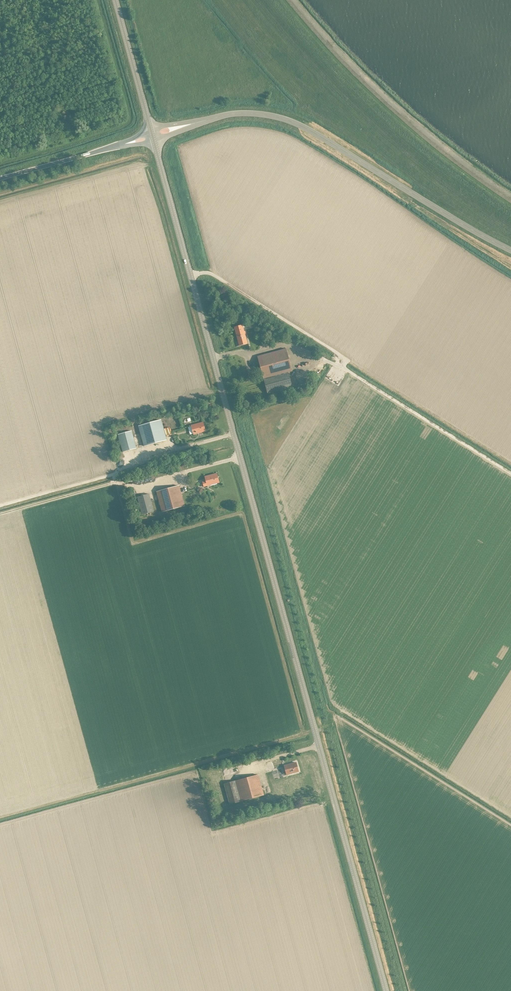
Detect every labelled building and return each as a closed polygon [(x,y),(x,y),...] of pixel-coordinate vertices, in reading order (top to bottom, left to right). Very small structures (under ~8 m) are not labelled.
[(247,343),(244,335),(245,334),(244,330),(243,331),(242,324),(234,326),(237,340),(240,340),(241,344),(235,346),(236,346),(247,343)] [(285,348),(257,356),(263,378),(288,371),(292,370),(285,348)] [(288,371),(263,378),(267,392),(291,386),(288,371)] [(144,445),(166,439),(160,419),(138,425),(144,445)] [(193,434),(205,430),(202,421),(191,425),(193,434)] [(122,451),(136,447),(131,430),(118,434),(122,451)] [(207,485),(219,482),(216,473),(204,476),(207,485)] [(147,486),(148,493),(155,491),(153,485),(147,486)] [(162,511),(184,505),(179,485),(156,491),(162,511)] [(142,514),(153,511),(149,493),(137,496),(142,514)] [(286,774),(298,770),(296,762),(284,765),(286,774)] [(258,774),(234,780),(239,801),(263,794),(258,774)] [(234,780),(224,783),(229,803),(239,801),(234,780)]
